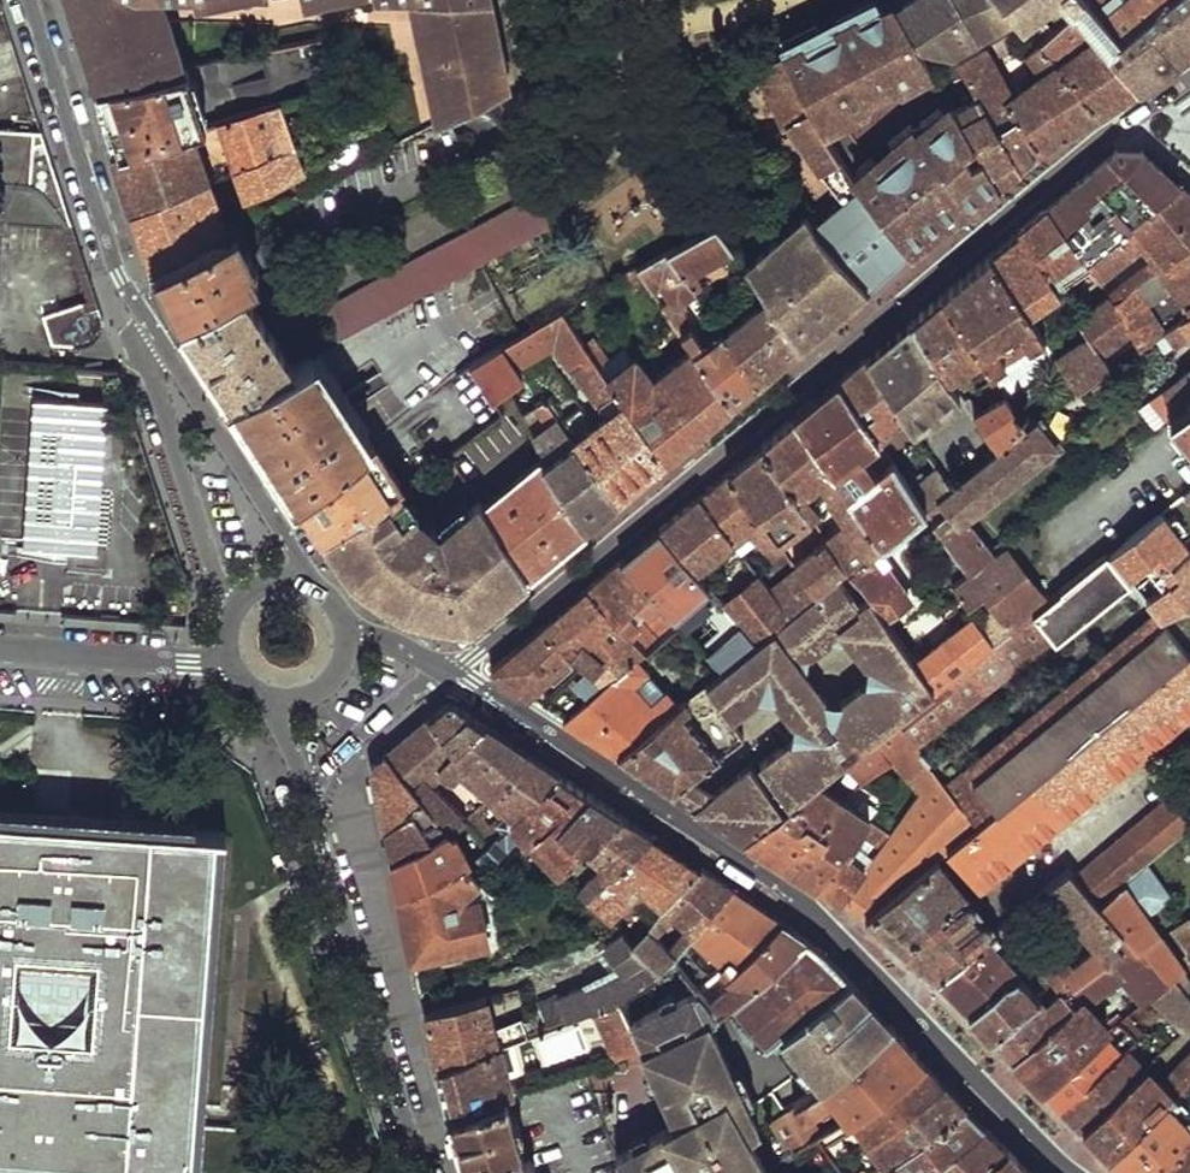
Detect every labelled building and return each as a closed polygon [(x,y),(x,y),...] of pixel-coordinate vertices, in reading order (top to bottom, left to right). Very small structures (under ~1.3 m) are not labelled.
[(100,83),(183,65),(169,20),(163,20),(157,0),(71,0),(73,6),(100,83)] [(423,21),(418,0),(410,0),(415,23),(423,21)] [(423,21),(415,23),(437,121),(448,116),(502,88),(499,71),(507,69),(491,0),(418,0),(423,21)] [(897,8),(885,10),(880,0),(870,0),(777,46),(780,51),(825,135),(936,75),(897,8)] [(961,0),(913,0),(897,8),(918,44),(956,55),(984,38),(961,0)] [(1018,15),(1007,0),(961,0),(984,38),(1018,15)] [(1018,15),(1040,42),(1073,15),(1060,0),(1055,0),(1041,11),(1032,0),(1007,0),(1018,15)] [(1091,1),(1122,38),(1168,0),(1091,0),(1091,1)] [(1106,52),(1138,91),(1162,74),(1183,58),(1189,51),(1189,0),(1168,0),(1122,38),(1106,52)] [(1106,52),(1122,38),(1091,1),(1073,15),(1106,52)] [(1106,52),(1073,15),(1040,42),(1050,54),(1059,46),(1062,49),(1080,35),(1085,42),(1058,64),(1102,113),(1123,100),(1138,91),(1106,52)] [(329,37),(183,65),(100,83),(113,125),(121,151),(191,129),(215,121),(279,101),(342,81),(329,37)] [(1039,78),(1012,99),(985,48),(968,56),(958,61),(979,97),(997,127),(1014,115),(1043,150),(1072,132),(1102,113),(1058,64),(1050,54),(1040,42),(1022,57),(1039,78)] [(780,51),(752,67),(782,130),(790,126),(842,201),(815,227),(868,287),(889,268),(906,253),(857,187),(851,178),(825,135),(780,51)] [(510,84),(507,69),(499,71),(502,88),(510,84)] [(979,97),(957,110),(967,127),(1001,185),(1012,175),(1020,169),(997,127),(979,97)] [(279,101),(215,121),(233,171),(296,147),(279,101)] [(857,187),(906,253),(938,224),(963,206),(969,201),(974,207),(989,195),(1001,185),(967,127),(957,110),(952,101),(919,130),(915,124),(851,178),(857,187)] [(1014,115),(997,127),(1020,169),(1032,159),(1043,150),(1014,115)] [(437,121),(366,157),(335,173),(269,207),(292,227),(290,241),(297,259),(490,164),(475,133),(468,128),(463,129),(461,139),(448,116),(437,121)] [(72,223),(42,128),(0,126),(0,218),(72,223)] [(123,183),(131,210),(208,180),(191,129),(121,151),(113,153),(123,183)] [(356,142),(327,156),(335,173),(366,157),(356,142)] [(307,173),(296,147),(233,171),(243,197),(307,173)] [(1089,173),(1052,205),(1066,224),(1076,217),(1072,212),(1091,197),(1098,205),(1113,194),(1120,202),(1075,236),(1090,257),(1181,188),(1160,169),(1142,153),(1129,153),(1115,152),(1089,173)] [(227,228),(208,180),(131,210),(142,241),(151,268),(155,266),(227,228)] [(794,180),(789,183),(807,214),(810,218),(814,215),(794,180)] [(1181,188),(1090,257),(1095,265),(1092,267),(1101,277),(1144,246),(1150,242),(1171,263),(1189,247),(1189,195),(1181,188)] [(543,191),(322,307),(340,339),(481,263),(560,221),(543,191)] [(1040,215),(1023,229),(1064,290),(1092,267),(1095,265),(1090,257),(1075,236),(1066,224),(1052,205),(1040,215)] [(815,227),(810,218),(807,214),(781,233),(805,276),(836,316),(845,308),(863,292),(868,287),(815,227)] [(227,228),(155,266),(171,295),(183,319),(243,286),(254,280),(250,261),(245,263),(235,224),(227,228)] [(713,224),(668,250),(698,294),(712,284),(700,264),(729,246),(713,224)] [(1010,240),(994,253),(1045,333),(1052,328),(1039,310),(1064,290),(1023,229),(1010,240)] [(828,324),(836,316),(805,276),(781,233),(758,251),(784,290),(818,332),(828,324)] [(1150,242),(1144,246),(1157,263),(1113,296),(1118,303),(1171,263),(1150,242)] [(1158,336),(1189,316),(1189,299),(1159,319),(1146,297),(1180,276),(1189,289),(1189,247),(1171,263),(1118,303),(1131,329),(1138,341),(1141,347),(1158,336)] [(668,250),(638,267),(652,285),(654,289),(663,284),(677,307),(687,301),(685,297),(691,294),(705,316),(710,312),(698,294),(668,250)] [(784,290),(758,251),(749,258),(741,263),(755,283),(801,349),(809,340),(818,332),(784,290)] [(971,272),(944,294),(984,357),(994,371),(1007,361),(993,341),(1016,325),(1030,346),(1046,335),(1045,333),(994,253),(971,272)] [(340,339),(290,365),(234,395),(230,398),(277,461),(302,495),(373,439),(453,377),(471,366),(491,354),(501,348),(522,335),(481,263),(340,339)] [(737,267),(750,288),(755,283),(741,263),(737,267)] [(638,267),(623,275),(637,294),(652,285),(638,267)] [(748,309),(722,330),(758,383),(782,363),(801,349),(755,283),(750,288),(738,297),(748,309)] [(243,286),(183,319),(208,356),(234,395),(290,365),(243,286)] [(913,320),(951,378),(984,357),(944,294),(930,306),(913,320)] [(1113,296),(1079,312),(1103,347),(1131,329),(1118,303),(1113,296)] [(52,344),(79,347),(90,345),(98,336),(103,325),(104,320),(99,306),(84,311),(81,304),(43,316),(52,344)] [(1070,355),(1052,328),(1045,333),(1046,335),(1080,388),(1113,362),(1103,347),(1079,312),(1075,307),(1061,313),(1082,343),(1070,355)] [(616,408),(575,440),(620,499),(646,477),(666,460),(606,377),(598,366),(586,347),(563,310),(522,335),(501,348),(508,360),(512,366),(553,342),(595,404),(605,398),(610,405),(613,402),(616,408)] [(1158,336),(1168,351),(1189,335),(1189,316),(1158,336)] [(999,452),(982,424),(948,449),(907,385),(933,364),(944,381),(938,386),(951,404),(962,395),(951,378),(913,320),(894,336),(867,358),(915,433),(938,467),(953,489),(999,452)] [(720,327),(706,338),(695,322),(682,330),(694,348),(733,404),(748,392),(758,383),(722,330),(720,327)] [(596,341),(586,347),(598,366),(607,360),(596,341)] [(501,348),(491,354),(495,361),(508,360),(501,348)] [(637,356),(606,377),(666,460),(703,429),(733,404),(694,348),(653,379),(637,356)] [(491,354),(471,366),(494,399),(511,387),(495,361),(491,354)] [(840,381),(876,433),(891,423),(897,431),(904,427),(910,437),(915,433),(867,358),(854,369),(840,381)] [(1156,397),(1155,404),(1166,419),(1169,417),(1189,400),(1189,372),(1156,397)] [(995,374),(985,379),(998,400),(1007,394),(995,374)] [(525,377),(511,387),(527,414),(541,404),(525,377)] [(912,487),(876,433),(840,381),(820,398),(798,416),(882,547),(928,509),(912,487)] [(962,395),(967,400),(973,395),(969,388),(962,395)] [(552,397),(545,401),(567,430),(576,424),(563,402),(557,406),(552,397)] [(107,404),(32,399),(21,548),(96,553),(107,404)] [(1169,417),(1189,444),(1189,400),(1169,417)] [(541,404),(527,414),(546,453),(586,525),(588,527),(604,513),(620,499),(575,440),(567,430),(545,401),(541,404)] [(843,555),(853,570),(875,552),(882,547),(798,416),(781,430),(764,444),(813,514),(820,522),(829,516),(813,491),(822,484),(850,522),(830,537),(843,555)] [(928,509),(973,572),(993,556),(967,520),(1059,448),(1039,421),(1030,428),(999,452),(953,489),(928,509)] [(299,498),(324,535),(403,483),(373,439),(302,495),(299,498)] [(748,457),(729,473),(779,541),(813,514),(764,444),(748,457)] [(477,492),(452,453),(438,464),(449,480),(452,478),(467,499),(477,492)] [(546,453),(483,502),(531,573),(559,549),(586,525),(546,453)] [(938,467),(912,487),(928,509),(953,489),(938,467)] [(425,472),(406,485),(410,494),(430,481),(425,472)] [(718,482),(702,495),(735,540),(750,527),(774,559),(786,550),(779,541),(729,473),(718,482)] [(1182,497),(1188,504),(1189,502),(1189,490),(1182,497)] [(477,492),(467,499),(479,516),(449,545),(462,559),(444,573),(381,501),(325,537),(351,575),(383,600),(413,612),(443,621),(468,626),(500,599),(531,573),(483,502),(477,492)] [(684,510),(662,529),(715,591),(725,582),(709,562),(735,540),(702,495),(684,510)] [(1159,515),(1106,556),(1126,580),(1157,556),(1163,563),(1184,546),(1159,515)] [(643,544),(623,562),(660,602),(680,624),(712,659),(723,671),(759,643),(725,603),(715,591),(662,529),(643,544)] [(982,621),(998,642),(1053,599),(1046,590),(1039,596),(1002,549),(993,556),(973,572),(956,585),(972,607),(982,601),(992,615),(982,621)] [(786,550),(774,559),(783,568),(793,562),(786,550)] [(875,552),(853,570),(887,617),(911,598),(875,552)] [(1169,570),(1175,578),(1144,602),(1156,617),(1176,607),(1189,601),(1189,553),(1169,570)] [(803,554),(793,562),(798,569),(805,579),(816,572),(803,554)] [(843,555),(808,582),(818,597),(853,570),(843,555)] [(856,911),(868,921),(935,866),(949,854),(1188,657),(1156,617),(949,789),(916,748),(1053,638),(1057,643),(1130,585),(1126,580),(1106,556),(1053,599),(998,642),(970,665),(939,690),(889,730),(877,738),(894,760),(919,792),(891,833),(881,847),(866,870),(844,901),(856,911)] [(606,575),(588,590),(643,655),(654,645),(634,623),(640,619),(630,609),(637,604),(647,614),(660,602),(623,562),(606,575)] [(798,569),(771,589),(792,618),(818,597),(808,582),(805,579),(798,569)] [(818,597),(792,618),(759,643),(723,671),(706,684),(731,716),(760,692),(772,682),(782,696),(800,720),(807,730),(796,739),(765,762),(779,782),(792,801),(817,783),(844,763),(877,738),(889,730),(939,690),(910,649),(887,617),(853,570),(818,597)] [(761,576),(725,603),(759,643),(792,618),(771,589),(761,576)] [(550,709),(564,718),(616,675),(588,644),(608,629),(613,634),(608,638),(631,664),(638,658),(643,655),(588,590),(566,609),(542,628),(580,657),(536,700),(550,709)] [(855,637),(846,626),(837,633),(855,637)] [(940,626),(910,649),(939,690),(970,665),(940,626)] [(492,670),(536,700),(580,657),(542,628),(521,646),(492,670)] [(810,672),(813,651),(801,660),(810,672)] [(949,854),(980,889),(1189,717),(1189,659),(1188,657),(949,854)] [(626,668),(636,681),(649,671),(638,658),(631,664),(626,668)] [(592,736),(619,753),(706,684),(723,671),(712,659),(664,700),(661,697),(645,708),(627,689),(636,681),(626,668),(616,675),(564,718),(592,736)] [(882,673),(874,662),(869,683),(882,673)] [(782,696),(772,682),(760,692),(782,696)] [(671,788),(689,776),(746,735),(731,716),(706,684),(619,753),(648,773),(671,788)] [(849,698),(827,694),(837,707),(849,698)] [(439,714),(432,720),(457,753),(488,726),(472,716),(452,703),(445,708),(439,714)] [(432,720),(394,751),(426,802),(434,815),(441,827),(446,834),(468,823),(478,815),(490,806),(486,801),(478,807),(475,804),(465,813),(465,820),(432,775),(457,753),(432,720)] [(807,730),(800,720),(796,739),(807,730)] [(507,739),(488,726),(457,753),(495,803),(499,799),(513,784),(532,755),(507,739)] [(877,738),(844,763),(863,783),(894,760),(877,738)] [(381,798),(387,827),(426,802),(394,751),(375,767),(376,775),(381,798)] [(544,763),(532,755),(513,784),(499,799),(515,818),(562,775),(544,763)] [(689,776),(671,788),(713,816),(764,778),(755,764),(714,793),(689,776)] [(577,784),(562,775),(515,818),(510,823),(488,845),(476,857),(486,867),(520,832),(564,872),(576,859),(578,860),(583,855),(570,842),(557,830),(592,794),(577,784)] [(764,778),(713,816),(723,822),(745,837),(784,808),(770,788),(764,778)] [(779,782),(770,788),(784,808),(792,801),(779,782)] [(759,846),(780,860),(840,800),(817,783),(792,801),(784,808),(745,837),(759,846)] [(1073,878),(1096,906),(1122,884),(1189,826),(1189,811),(1176,790),(1073,878)] [(606,804),(592,794),(557,830),(570,842),(578,835),(591,847),(624,815),(606,804)] [(795,870),(817,884),(844,845),(848,840),(856,840),(862,833),(871,820),(840,800),(780,860),(795,870)] [(389,838),(393,857),(429,834),(422,824),(434,815),(426,802),(387,827),(389,838)] [(478,815),(468,823),(488,845),(510,823),(504,816),(491,827),(478,815)] [(636,823),(624,815),(591,847),(596,852),(583,865),(578,860),(576,859),(564,872),(566,873),(590,898),(654,835),(636,823)] [(862,833),(881,847),(891,833),(871,820),(862,833)] [(95,1165),(200,1171),(219,839),(131,834),(0,826),(0,1160),(1,1160),(22,1161),(71,1164),(95,1165)] [(396,871),(401,892),(466,862),(461,855),(452,858),(443,841),(446,834),(441,827),(429,834),(393,857),(396,871)] [(676,850),(654,835),(590,898),(612,919),(620,912),(635,898),(631,893),(641,884),(664,900),(651,916),(659,921),(701,867),(676,850)] [(831,893),(844,901),(866,870),(845,856),(850,850),(844,845),(817,884),(831,893)] [(278,865),(282,863),(279,853),(274,855),(278,865)] [(411,937),(415,954),(489,939),(484,918),(480,919),(476,900),(489,890),(466,862),(401,892),(411,937)] [(902,949),(937,978),(988,937),(993,932),(935,866),(868,921),(902,949)] [(664,968),(680,955),(690,943),(734,888),(715,876),(701,867),(659,921),(647,936),(639,944),(664,968)] [(1043,965),(1067,995),(1126,948),(1096,906),(1073,878),(1069,872),(1050,888),(1096,946),(1074,964),(1058,947),(1040,961),(1043,965)] [(1126,948),(1157,990),(1175,975),(1182,969),(1122,884),(1096,906),(1126,948)] [(755,902),(734,888),(690,943),(723,964),(733,971),(784,920),(755,902)] [(647,936),(620,912),(612,919),(625,931),(639,944),(647,936)] [(794,927),(784,920),(733,971),(723,964),(714,977),(698,999),(719,1018),(737,1002),(810,938),(807,935),(794,927)] [(1181,925),(1189,941),(1189,920),(1181,925)] [(625,931),(605,945),(623,968),(589,992),(587,989),(562,1000),(559,994),(542,1001),(551,1026),(595,1008),(617,999),(664,968),(639,944),(625,931)] [(954,995),(968,1009),(1021,970),(988,937),(937,978),(954,995)] [(831,961),(810,938),(737,1002),(775,1042),(782,1036),(849,980),(831,961)] [(1028,1071),(1042,1085),(1109,1030),(1087,1004),(1119,976),(1143,1002),(1157,990),(1126,948),(1067,995),(1074,1009),(1015,1057),(1028,1071)] [(714,977),(680,955),(664,968),(693,994),(698,999),(714,977)] [(978,1019),(991,1032),(1027,1002),(1040,997),(1024,982),(1043,965),(1040,961),(1021,970),(968,1009),(978,1019)] [(1157,990),(1187,1029),(1189,1026),(1189,997),(1175,975),(1157,990)] [(823,1083),(893,1027),(876,1009),(849,980),(782,1036),(823,1083)] [(629,1023),(642,1050),(677,1121),(617,1155),(623,1172),(771,1172),(750,1131),(763,1124),(710,1022),(719,1018),(698,999),(693,994),(629,1023)] [(1003,1045),(1015,1057),(1074,1009),(1067,995),(1051,1007),(1040,997),(1027,1002),(991,1032),(1003,1045)] [(429,1020),(440,1068),(528,1036),(522,1022),(506,1027),(509,1034),(499,1037),(490,997),(427,1013),(429,1020)] [(629,1023),(617,999),(595,1008),(617,1059),(642,1050),(629,1023)] [(909,1045),(893,1027),(823,1083),(766,1123),(782,1151),(811,1132),(922,1062),(909,1045)] [(1053,1095),(1063,1106),(1125,1049),(1109,1030),(1042,1085),(1053,1095)] [(528,1036),(440,1068),(445,1088),(452,1112),(508,1094),(496,1056),(529,1043),(528,1036)] [(1074,1117),(1084,1128),(1136,1081),(1146,1071),(1125,1049),(1063,1106),(1074,1117)] [(1111,1156),(1182,1084),(1189,1077),(1189,1056),(1150,1095),(1136,1081),(1084,1128),(1098,1143),(1111,1156)] [(930,1071),(922,1062),(811,1132),(821,1142),(844,1126),(851,1116),(867,1135),(941,1084),(930,1071)] [(945,1081),(941,1084),(867,1135),(880,1151),(853,1172),(868,1172),(887,1159),(962,1105),(965,1102),(955,1092),(945,1081)] [(1127,1172),(1152,1172),(1189,1136),(1189,1122),(1188,1120),(1189,1118),(1189,1111),(1183,1104),(1187,1100),(1183,1097),(1189,1090),(1182,1084),(1111,1156),(1124,1170),(1127,1172)] [(539,1172),(535,1160),(527,1163),(508,1094),(452,1112),(459,1140),(469,1172),(536,1172),(539,1172)] [(962,1105),(887,1159),(895,1172),(922,1172),(930,1166),(982,1124),(973,1116),(962,1105)] [(982,1124),(930,1166),(936,1172),(973,1172),(985,1163),(1005,1147),(993,1135),(982,1124)] [(1152,1172),(1189,1172),(1189,1136),(1152,1172)] [(1023,1164),(1005,1147),(985,1163),(994,1172),(1031,1172),(1023,1164)] [(1,1160),(0,1169),(0,1172),(94,1172),(95,1165),(71,1164),(22,1161),(1,1160)]
